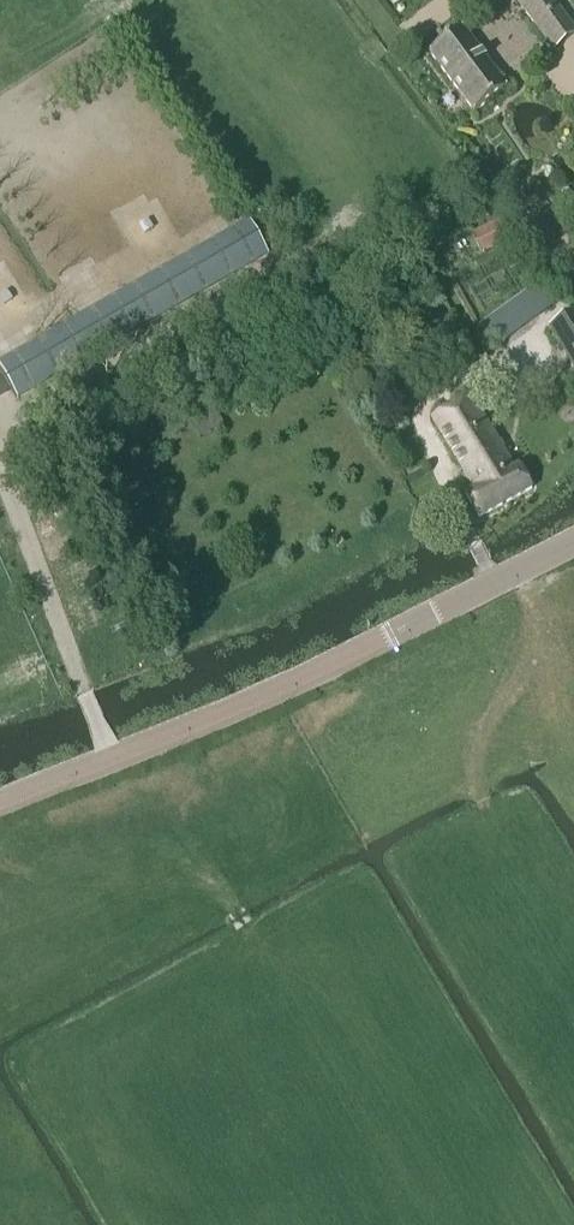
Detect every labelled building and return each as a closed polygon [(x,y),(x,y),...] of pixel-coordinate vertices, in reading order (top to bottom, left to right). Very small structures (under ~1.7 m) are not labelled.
[(553,52),(573,36),(573,29),(552,0),(514,0),(553,52)] [(473,112),(505,87),(462,29),(430,55),(473,112)] [(0,362),(0,370),(17,400),(266,256),(246,220),(0,362)] [(478,256),(502,244),(500,241),(509,237),(501,220),(492,225),(491,224),(468,235),(478,256)] [(538,287),(516,302),(529,322),(551,307),(538,287)] [(549,329),(573,371),(573,314),(549,329)] [(0,378),(0,396),(9,391),(2,377),(0,378)] [(475,489),(467,493),(480,519),(529,492),(517,467),(512,469),(470,397),(433,421),(475,489)] [(224,426),(216,411),(191,424),(199,440),(224,426)]
